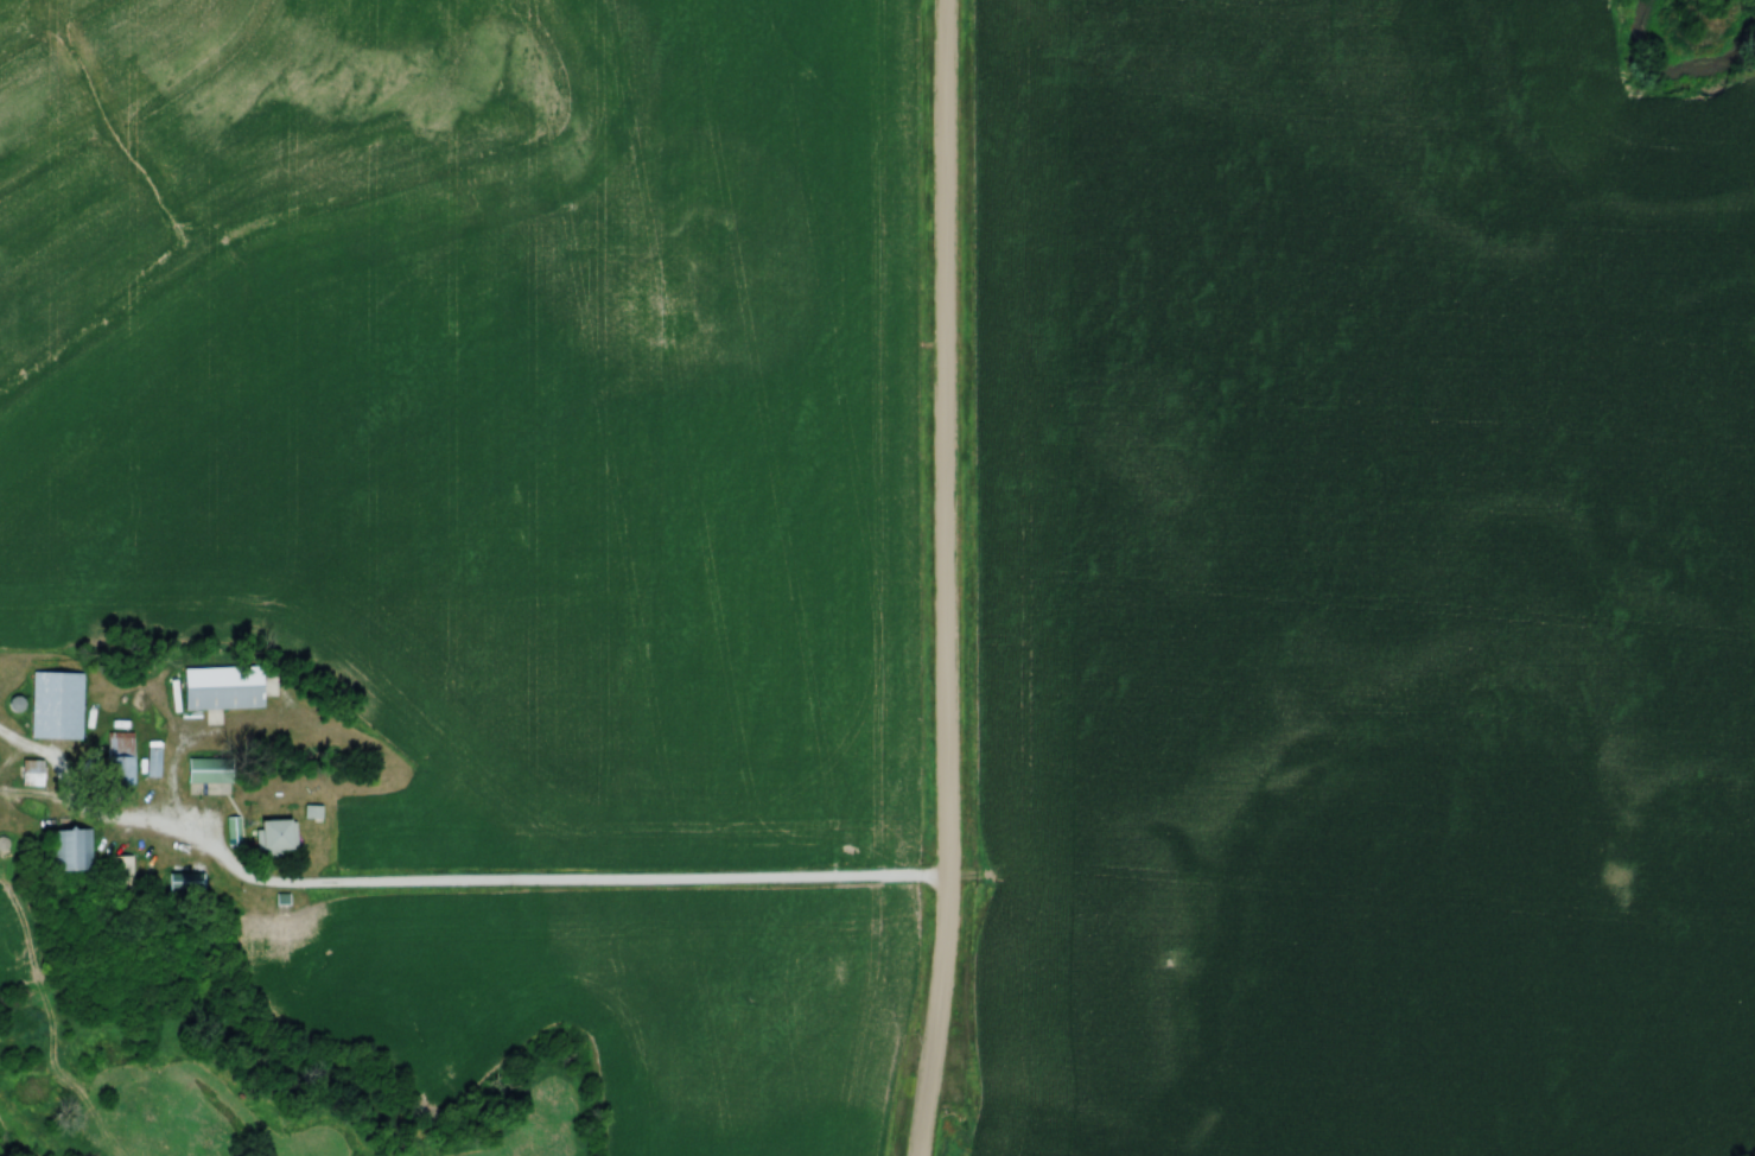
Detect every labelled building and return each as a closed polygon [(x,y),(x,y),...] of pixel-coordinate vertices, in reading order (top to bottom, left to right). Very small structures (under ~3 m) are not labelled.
[(181,671),(182,711),(261,709),(260,668),(181,671)] [(82,675),(32,673),(30,740),(81,741),(82,675)] [(8,710),(19,713),(21,702),(10,700),(8,710)] [(106,787),(131,787),(131,735),(106,735),(106,787)] [(158,777),(158,751),(146,751),(146,777),(158,777)] [(230,783),(230,759),(186,759),(186,783),(230,783)] [(41,787),(41,761),(19,761),(19,787),(41,787)] [(257,821),(257,853),(295,853),(295,821),(257,821)] [(90,830),(56,830),(56,871),(90,871),(90,830)] [(132,857),(110,857),(110,891),(132,891),(132,857)] [(202,893),(202,874),(166,874),(166,893),(202,893)]
